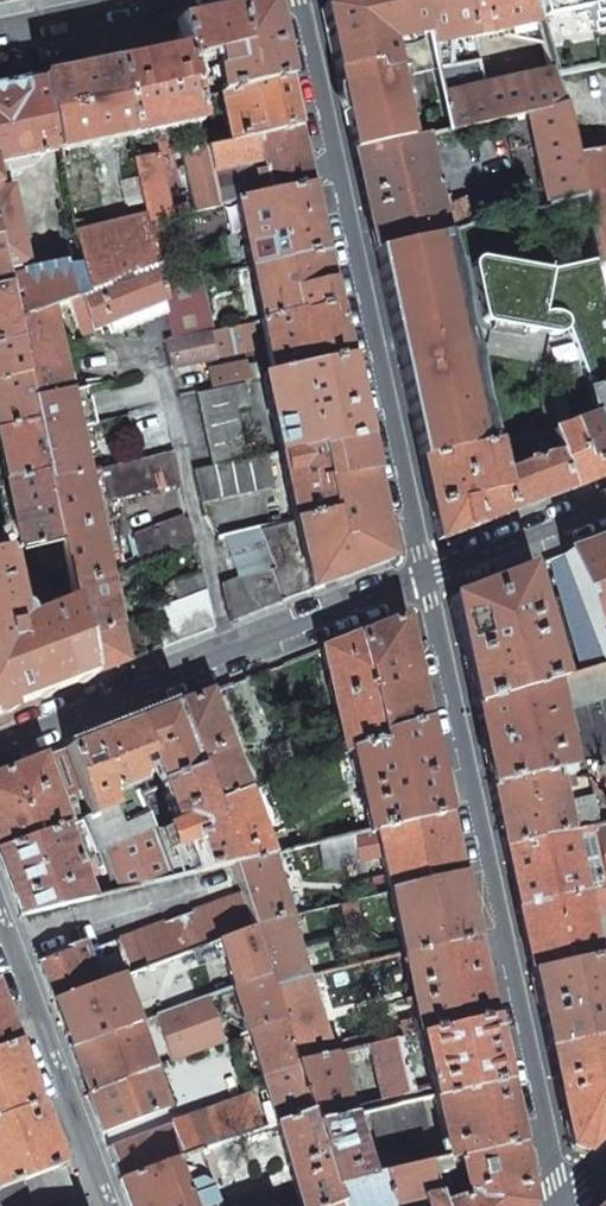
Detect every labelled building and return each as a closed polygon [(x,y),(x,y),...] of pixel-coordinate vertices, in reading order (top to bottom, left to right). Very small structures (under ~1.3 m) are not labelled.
[(186,60),(209,55),(218,94),(288,78),(277,33),(270,0),(269,0),(221,10),(178,20),(184,48),(186,60)] [(352,153),(421,137),(413,102),(403,104),(395,69),(412,66),(414,75),(435,71),(419,0),(327,0),(320,10),(327,40),(352,153)] [(435,71),(440,96),(481,86),(471,38),(503,32),(537,25),(530,0),(419,0),(435,71)] [(537,25),(542,42),(551,71),(552,75),(605,65),(605,0),(530,0),(537,25)] [(537,25),(503,32),(504,37),(542,42),(537,25)] [(113,63),(129,137),(200,122),(195,99),(186,60),(184,48),(113,63)] [(42,78),(57,152),(129,137),(113,63),(42,78)] [(440,96),(448,131),(503,118),(560,105),(552,75),(551,71),(481,86),(440,96)] [(57,152),(42,78),(0,86),(0,164),(57,152)] [(288,78),(218,94),(228,142),(298,126),(291,95),(288,78)] [(560,105),(503,118),(509,147),(532,142),(547,205),(582,197),(573,156),(560,105)] [(205,147),(211,173),(263,162),(270,195),(311,186),(303,149),(298,126),(228,142),(205,147)] [(365,208),(374,249),(383,247),(442,234),(446,233),(426,136),(421,137),(352,153),(365,208)] [(180,152),(193,211),(218,206),(211,173),(205,147),(205,146),(180,152)] [(597,264),(605,262),(605,148),(573,156),(582,197),(596,257),(597,264)] [(147,216),(148,221),(169,216),(170,216),(158,156),(134,161),(147,216)] [(211,173),(218,206),(236,202),(270,195),(263,162),(211,173)] [(14,321),(51,307),(66,301),(70,298),(64,262),(29,269),(11,182),(0,185),(0,252),(7,287),(14,321)] [(236,202),(250,267),(326,252),(317,213),(311,186),(270,195),(236,202)] [(174,208),(176,215),(189,212),(186,205),(174,208)] [(75,234),(87,292),(158,264),(148,221),(147,216),(99,228),(75,234)] [(148,221),(158,264),(179,259),(169,216),(148,221)] [(596,257),(551,268),(439,249),(438,243),(444,242),(442,234),(383,247),(387,266),(378,268),(387,311),(419,459),(493,443),(497,442),(477,352),(552,368),(585,365),(590,389),(591,389),(605,386),(605,302),(604,293),(597,264),(596,257)] [(383,247),(374,249),(378,268),(387,266),(383,247)] [(250,267),(262,320),(336,304),(330,272),(326,252),(250,267)] [(604,293),(605,293),(605,262),(597,264),(604,293)] [(80,295),(93,330),(167,301),(163,286),(158,264),(87,292),(80,295)] [(167,301),(175,339),(211,331),(199,278),(163,286),(167,301)] [(0,288),(0,343),(18,339),(14,321),(7,287),(0,288)] [(66,301),(79,336),(93,330),(80,295),(70,298),(66,301)] [(262,320),(274,375),(349,360),(341,325),(336,304),(262,320)] [(26,374),(31,400),(70,391),(51,307),(14,321),(18,339),(26,374)] [(165,341),(172,369),(256,349),(250,323),(211,331),(175,339),(165,341)] [(0,343),(0,380),(26,374),(18,339),(0,343)] [(263,378),(279,455),(319,447),(367,438),(357,392),(349,360),(274,375),(263,378)] [(208,370),(213,388),(231,385),(244,382),(251,380),(248,365),(247,361),(208,370)] [(248,365),(251,380),(259,379),(255,364),(248,365)] [(0,380),(0,431),(35,423),(31,400),(26,374),(0,380)] [(231,385),(236,409),(250,407),(244,382),(231,385)] [(196,392),(213,468),(247,462),(244,445),(236,409),(231,385),(213,388),(196,392)] [(602,434),(605,432),(605,386),(591,389),(597,415),(602,434)] [(86,389),(70,393),(72,402),(89,398),(86,389)] [(94,423),(89,398),(72,402),(70,393),(70,391),(31,400),(35,423),(45,471),(48,481),(87,472),(79,434),(77,427),(94,423)] [(567,491),(605,475),(605,432),(602,434),(597,415),(548,433),(555,455),(567,491)] [(0,431),(0,448),(7,480),(45,471),(35,423),(0,431)] [(515,438),(523,463),(555,455),(548,433),(547,431),(515,438)] [(319,447),(326,480),(373,470),(367,438),(319,447)] [(419,459),(436,541),(476,526),(538,501),(567,491),(555,455),(523,463),(529,479),(517,483),(501,489),(493,443),(419,459)] [(244,445),(247,462),(254,460),(250,444),(244,445)] [(279,455),(294,522),(333,513),(326,480),(319,447),(279,455)] [(102,469),(109,500),(181,483),(174,452),(102,469)] [(194,472),(202,503),(274,487),(268,458),(254,460),(247,462),(213,468),(194,472)] [(513,467),(517,483),(529,479),(523,463),(513,467)] [(333,513),(346,577),(392,559),(381,508),(373,470),(326,480),(333,513)] [(45,471),(7,480),(20,548),(33,545),(60,538),(48,481),(45,471)] [(66,566),(70,584),(110,575),(87,472),(48,481),(60,538),(66,566)] [(294,522),(309,591),(346,577),(333,513),(294,522)] [(118,541),(124,571),(195,542),(190,521),(182,516),(118,541)] [(282,602),(269,571),(274,569),(259,530),(222,538),(239,578),(221,585),(230,622),(282,602)] [(33,545),(38,567),(45,571),(66,566),(60,538),(33,545)] [(605,664),(605,663),(605,538),(603,540),(563,555),(605,664)] [(66,685),(89,676),(80,634),(73,599),(18,620),(4,552),(0,553),(0,711),(66,685)] [(550,560),(583,671),(605,664),(563,555),(550,560)] [(462,658),(473,706),(551,681),(558,678),(543,624),(548,623),(545,616),(541,618),(526,569),(486,585),(449,599),(462,658)] [(172,586),(178,602),(206,592),(202,574),(172,586)] [(73,599),(80,634),(118,625),(121,625),(110,575),(70,584),(73,599)] [(206,592),(178,602),(152,612),(163,647),(194,636),(215,628),(206,592)] [(359,635),(382,737),(427,719),(415,662),(405,616),(378,627),(359,635)] [(80,634),(89,676),(127,662),(118,625),(80,634)] [(320,649),(344,752),(351,749),(382,737),(359,635),(336,643),(320,649)] [(557,711),(605,695),(605,663),(605,664),(583,671),(558,678),(551,681),(557,711)] [(483,752),(490,785),(570,768),(557,711),(551,681),(473,706),(483,752)] [(173,707),(210,804),(247,790),(210,692),(186,701),(173,707)] [(64,749),(89,815),(115,805),(109,793),(139,782),(142,776),(137,762),(149,757),(174,823),(162,827),(171,849),(183,845),(192,873),(233,864),(210,804),(173,707),(142,719),(87,740),(64,749)] [(351,749),(369,831),(375,830),(448,812),(436,760),(427,719),(382,737),(351,749)] [(268,745),(277,778),(296,770),(286,739),(268,745)] [(43,757),(67,824),(70,822),(83,818),(89,815),(64,749),(43,757)] [(63,825),(67,824),(43,757),(3,773),(0,774),(0,848),(63,825)] [(498,823),(503,847),(570,832),(559,777),(571,774),(570,768),(490,785),(498,823)] [(115,805),(123,823),(148,813),(141,796),(144,795),(139,782),(109,793),(115,805)] [(210,804),(233,864),(272,855),(247,790),(210,804)] [(93,843),(97,851),(154,827),(148,813),(123,823),(115,805),(89,815),(83,818),(93,843)] [(386,881),(389,891),(462,875),(459,862),(448,812),(375,830),(381,855),(385,875),(386,881)] [(70,822),(80,849),(93,843),(83,818),(70,822)] [(583,892),(592,890),(605,887),(605,824),(570,832),(583,892)] [(20,915),(68,903),(91,898),(63,825),(0,848),(0,861),(10,888),(20,915)] [(97,851),(107,875),(138,868),(143,885),(192,873),(183,845),(171,849),(162,827),(154,827),(97,851)] [(358,859),(358,860),(381,855),(375,830),(369,831),(353,835),(358,859)] [(511,884),(516,908),(583,892),(570,832),(503,847),(511,884)] [(319,843),(324,866),(358,859),(353,835),(319,843)] [(233,864),(251,923),(286,914),(290,914),(272,855),(233,864)] [(107,875),(112,893),(143,885),(138,868),(107,875)] [(369,885),(386,881),(385,875),(368,879),(369,885)] [(389,891),(402,953),(475,937),(467,900),(462,875),(389,891)] [(592,890),(598,917),(605,916),(605,887),(592,890)] [(119,975),(218,940),(253,928),(251,923),(241,892),(84,950),(86,953),(97,984),(119,975)] [(525,946),(531,972),(596,957),(583,892),(516,908),(525,946)] [(305,910),(311,925),(333,920),(335,928),(383,917),(378,894),(305,910)] [(267,974),(270,985),(305,976),(286,914),(251,923),(253,928),(267,974)] [(218,940),(233,987),(267,974),(253,928),(218,940)] [(402,953),(420,1034),(493,1018),(483,971),(475,937),(402,953)] [(82,942),(64,948),(67,954),(84,947),(82,942)] [(52,1000),(97,984),(86,953),(84,950),(84,947),(67,954),(64,948),(42,957),(38,960),(39,964),(52,1000)] [(375,952),(376,959),(388,957),(385,950),(375,952)] [(547,1046),(605,1033),(605,971),(603,955),(596,957),(531,972),(540,1016),(547,1046)] [(233,987),(247,1031),(282,1019),(270,985),(267,974),(233,987)] [(63,1029),(70,1048),(103,1035),(137,1023),(119,975),(97,984),(52,1000),(63,1029)] [(282,1019),(295,1063),(330,1055),(305,976),(270,985),(282,1019)] [(163,1036),(171,1060),(230,1038),(247,1031),(233,987),(156,1016),(163,1036)] [(18,1046),(3,1007),(0,998),(0,1052),(18,1046)] [(143,1020),(150,1040),(163,1036),(156,1016),(143,1020)] [(420,1034),(433,1096),(506,1080),(498,1043),(493,1018),(420,1034)] [(247,1031),(261,1075),(295,1063),(282,1019),(247,1031)] [(103,1035),(120,1079),(153,1067),(137,1023),(103,1035)] [(361,1035),(364,1047),(369,1046),(382,1043),(379,1031),(361,1035)] [(584,1153),(605,1132),(605,1033),(547,1046),(559,1104),(568,1148),(584,1153)] [(120,1079),(103,1035),(70,1048),(80,1075),(86,1091),(120,1079)] [(369,1046),(383,1107),(417,1100),(402,1038),(382,1043),(369,1046)] [(0,1052),(0,1188),(26,1179),(58,1167),(63,1165),(51,1134),(29,1075),(18,1046),(0,1052)] [(311,1111),(314,1123),(350,1115),(330,1055),(295,1063),(311,1111)] [(261,1075),(276,1123),(311,1111),(295,1063),(261,1075)] [(120,1079),(86,1091),(96,1118),(102,1132),(167,1108),(153,1067),(120,1079)] [(433,1096),(447,1159),(458,1156),(520,1142),(512,1104),(506,1080),(433,1096)] [(233,1102),(244,1135),(249,1133),(260,1129),(248,1096),(233,1102)] [(369,1111),(375,1138),(426,1127),(420,1099),(417,1100),(383,1107),(369,1111)] [(244,1135),(233,1102),(218,1107),(229,1140),(231,1140),(244,1135)] [(229,1140),(218,1107),(203,1112),(215,1145),(229,1140)] [(301,1205),(326,1205),(339,1201),(334,1185),(314,1123),(311,1111),(276,1123),(301,1205)] [(215,1145),(203,1112),(189,1118),(200,1151),(215,1145)] [(314,1123),(334,1185),(369,1177),(350,1115),(314,1123)] [(173,1123),(186,1156),(198,1151),(200,1151),(189,1118),(173,1123)] [(173,1123),(107,1146),(114,1166),(119,1180),(174,1160),(186,1156),(173,1123)] [(231,1140),(241,1169),(260,1162),(249,1133),(244,1135),(231,1140)] [(440,1205),(531,1205),(533,1204),(520,1142),(458,1156),(465,1182),(468,1196),(439,1205),(440,1205)] [(191,1205),(218,1205),(198,1151),(186,1156),(174,1160),(191,1205)] [(426,1163),(435,1190),(465,1182),(458,1156),(447,1159),(426,1163)] [(174,1160),(119,1180),(129,1205),(191,1205),(174,1160)] [(439,1205),(435,1190),(426,1163),(382,1174),(391,1205),(397,1205),(420,1200),(422,1205),(440,1205),(439,1205)] [(26,1179),(36,1205),(43,1205),(68,1197),(58,1167),(26,1179)] [(340,1205),(391,1205),(382,1174),(369,1177),(334,1185),(339,1201),(340,1205)] [(597,1205),(605,1205),(605,1197),(597,1205)]
